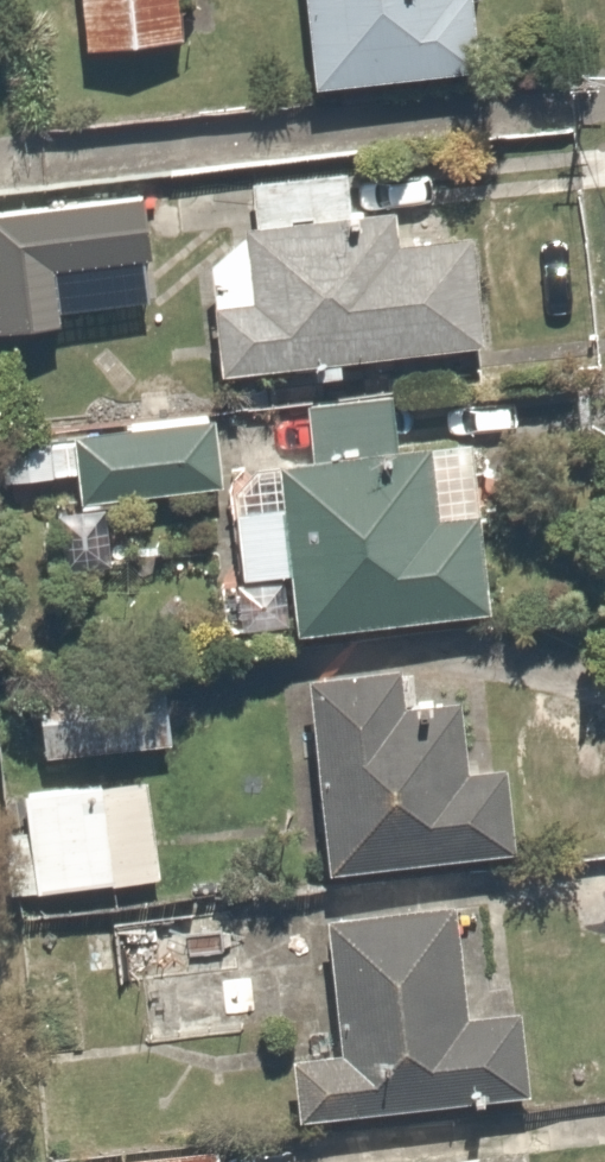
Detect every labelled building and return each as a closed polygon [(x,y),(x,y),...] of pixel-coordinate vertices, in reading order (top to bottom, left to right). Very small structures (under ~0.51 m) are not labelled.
[(52,76),(162,63),(155,0),(43,0),(52,76)] [(294,113),(468,97),(460,5),(438,7),(437,0),(284,0),(294,113)] [(224,395),(490,366),(477,250),(402,259),(399,226),(349,232),(345,194),(256,204),(260,243),(208,249),(224,395)] [(162,221),(0,225),(0,296),(163,292),(162,221)] [(296,655),(490,634),(478,532),(430,538),(423,471),(393,474),(387,418),(304,427),(310,479),(277,483),(296,655)] [(67,449),(67,517),(184,517),(184,449),(67,449)] [(333,891),(523,870),(514,781),(471,786),(463,713),(407,719),(403,682),(311,692),(333,891)] [(50,698),(54,776),(155,772),(151,693),(50,698)] [(32,806),(37,923),(149,919),(145,801),(32,806)] [(300,1135),(532,1109),(522,1022),(469,1028),(457,919),(329,933),(344,1066),(293,1072),(300,1135)] [(109,951),(112,1005),(234,998),(232,945),(109,951)]
